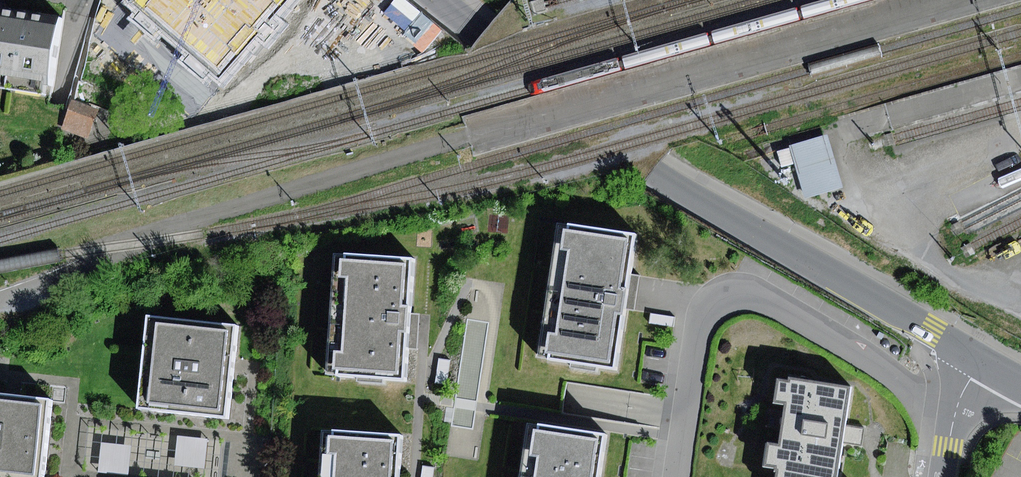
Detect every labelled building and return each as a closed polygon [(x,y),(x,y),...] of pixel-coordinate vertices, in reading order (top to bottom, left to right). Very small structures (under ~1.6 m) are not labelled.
[(132,2),(220,78),(288,0),(133,0),(132,2)] [(366,13),(362,0),(311,0),(283,9),(250,47),(303,93),(326,67),(339,78),(379,32),(392,43),(397,58),(445,42),(441,30),(419,11),(415,0),(404,0),(366,13)] [(0,10),(0,88),(45,95),(46,82),(50,83),(60,19),(0,10)] [(71,100),(62,129),(88,138),(98,109),(71,100)] [(828,134),(790,145),(806,199),(844,188),(828,134)] [(629,290),(637,233),(558,222),(538,357),(572,362),(571,368),(598,372),(599,367),(617,369),(629,290)] [(409,329),(414,260),(335,254),(327,374),(358,376),(358,382),(383,384),(384,379),(405,380),(409,329)] [(238,327),(150,317),(140,409),(228,418),(234,363),(238,327)] [(450,359),(439,358),(435,383),(447,385),(450,359)] [(789,377),(788,379),(777,378),(773,404),(784,405),(779,444),(768,443),(765,465),(778,467),(777,471),(819,476),(840,476),(844,443),(845,434),(846,425),(852,386),(789,377)] [(0,398),(0,476),(43,476),(51,403),(0,398)] [(528,423),(520,476),(598,476),(605,433),(528,423)] [(865,428),(846,425),(845,434),(844,443),(862,446),(864,435),(865,428)] [(106,429),(106,440),(134,442),(134,431),(106,429)] [(323,430),(319,476),(398,476),(401,435),(323,430)] [(207,439),(178,436),(175,465),(204,468),(207,439)] [(132,446),(103,443),(100,472),(129,475),(132,446)] [(421,476),(433,476),(434,468),(422,466),(421,476)]
